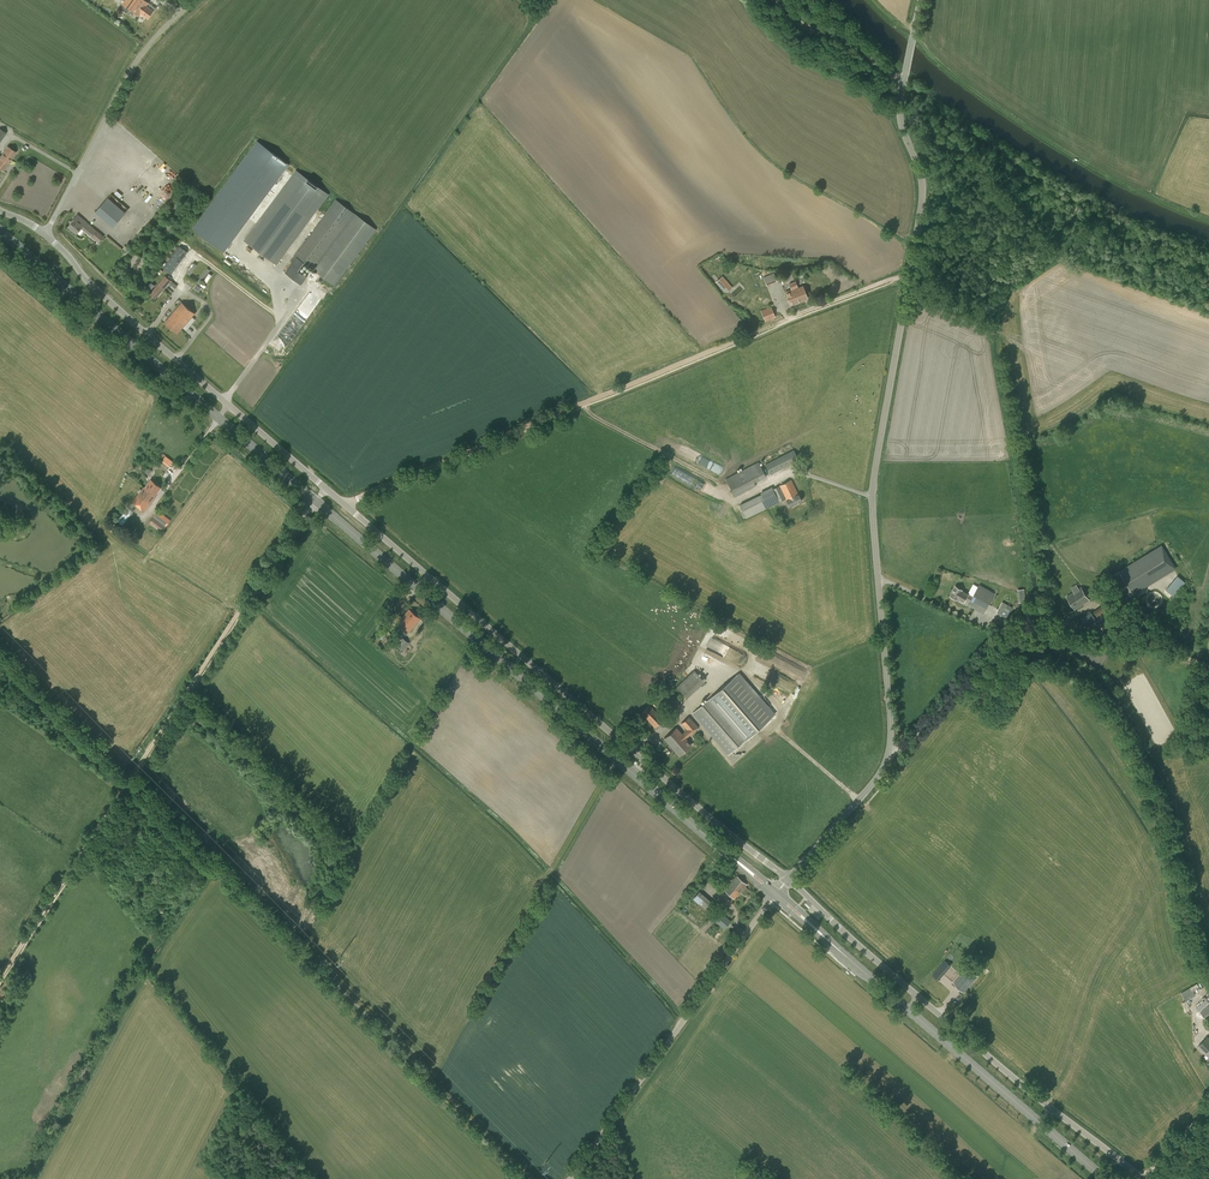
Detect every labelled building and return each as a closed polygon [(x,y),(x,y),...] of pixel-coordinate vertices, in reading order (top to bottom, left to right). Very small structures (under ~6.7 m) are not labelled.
[(149,2),(145,0),(125,0),(122,4),(138,16),(140,13),(148,18),(153,11),(146,5),(149,2)] [(229,252),(289,160),(256,139),(196,231),(229,252)] [(3,170),(16,152),(7,146),(0,157),(0,168),(3,170)] [(143,165),(157,177),(168,164),(154,152),(143,165)] [(276,265),(286,251),(329,194),(296,170),(243,240),(276,265)] [(358,253),(364,246),(365,246),(368,243),(367,242),(376,229),(336,199),(291,261),(298,266),(302,261),(335,285),(348,268),(349,269),(351,265),(350,264),(356,256),(357,257),(360,254),(358,253)] [(95,212),(113,227),(123,215),(105,200),(95,212)] [(76,233),(81,228),(89,235),(94,229),(77,214),(72,220),(73,221),(69,227),(76,233)] [(91,236),(98,243),(104,236),(96,230),(91,236)] [(179,246),(170,259),(178,265),(187,252),(179,246)] [(178,265),(170,259),(163,268),(171,274),(178,265)] [(209,272),(211,269),(208,267),(197,282),(200,285),(205,278),(208,281),(213,274),(209,272)] [(763,277),(766,285),(777,281),(773,273),(763,277)] [(149,294),(155,299),(168,284),(170,286),(171,285),(175,288),(177,286),(165,276),(149,294)] [(716,282),(725,293),(732,287),(722,276),(716,282)] [(785,292),(791,305),(808,298),(803,286),(798,288),(795,281),(789,283),(791,289),(785,292)] [(146,288),(150,291),(155,285),(151,282),(146,288)] [(176,324),(172,329),(178,333),(195,313),(182,302),(174,311),(177,314),(178,314),(182,317),(176,324)] [(760,310),(765,321),(776,317),(771,306),(760,310)] [(164,322),(172,329),(176,324),(182,317),(178,314),(177,314),(174,311),(164,322)] [(195,320),(193,317),(185,325),(188,327),(195,320)] [(692,449),(688,457),(709,469),(714,461),(692,449)] [(765,464),(770,474),(799,460),(794,449),(765,464)] [(754,483),(766,477),(758,461),(726,478),(735,497),(756,486),(754,483)] [(144,486),(144,487),(155,496),(156,495),(155,495),(161,487),(151,479),(145,487),(144,486)] [(786,498),(787,500),(786,500),(789,507),(802,501),(798,494),(791,479),(773,488),(772,487),(762,492),(769,507),(786,498)] [(155,496),(144,487),(132,502),(128,507),(127,506),(116,520),(122,525),(133,511),(131,509),(135,504),(144,511),(155,496)] [(768,508),(761,494),(739,504),(746,518),(768,508)] [(149,523),(161,532),(171,520),(159,510),(149,523)] [(1162,544),(1115,572),(1119,580),(1124,577),(1125,580),(1120,583),(1122,587),(1124,587),(1128,594),(1175,566),(1162,544)] [(1175,595),(1188,582),(1180,575),(1168,589),(1175,595)] [(970,602),(969,605),(984,613),(994,593),(979,585),(973,597),(962,591),(963,590),(955,586),(950,595),(957,599),(958,599),(964,602),(966,600),(970,602)] [(1110,586),(1101,592),(1106,600),(1115,594),(1110,586)] [(1090,600),(1081,587),(1066,597),(1075,609),(1090,600)] [(1017,590),(1018,602),(1026,601),(1025,589),(1017,590)] [(1092,611),(1081,618),(1086,626),(1096,619),(1096,618),(1111,608),(1107,602),(1092,612),(1092,611)] [(394,621),(408,633),(420,618),(409,609),(402,617),(399,615),(394,621)] [(725,628),(722,634),(731,639),(734,633),(725,628)] [(380,641),(389,649),(394,644),(385,635),(380,641)] [(395,644),(403,651),(409,643),(401,636),(395,644)] [(676,687),(687,698),(705,681),(694,670),(676,687)] [(662,705),(671,714),(682,704),(673,695),(662,705)] [(692,713),(728,755),(747,738),(734,722),(711,696),(692,713)] [(641,713),(655,728),(664,720),(650,705),(641,713)] [(689,716),(681,723),(687,729),(682,733),(677,727),(664,739),(679,756),(692,745),(686,738),(699,727),(689,716)] [(747,884),(737,876),(725,890),(735,899),(747,884)] [(714,903),(699,891),(693,898),(707,911),(714,903)] [(720,911),(713,919),(724,929),(731,921),(720,911)] [(953,983),(964,992),(978,976),(967,967),(953,983)] [(945,968),(941,973),(945,977),(949,973),(945,968)] [(1182,991),(1187,1000),(1200,993),(1197,988),(1200,986),(1198,982),(1182,991)] [(1196,1008),(1208,1021),(1208,996),(1196,1008)] [(1182,1017),(1174,1006),(1166,1012),(1174,1023),(1182,1017)] [(1198,1046),(1206,1055),(1207,1054),(1208,1057),(1208,1035),(1198,1046)]
